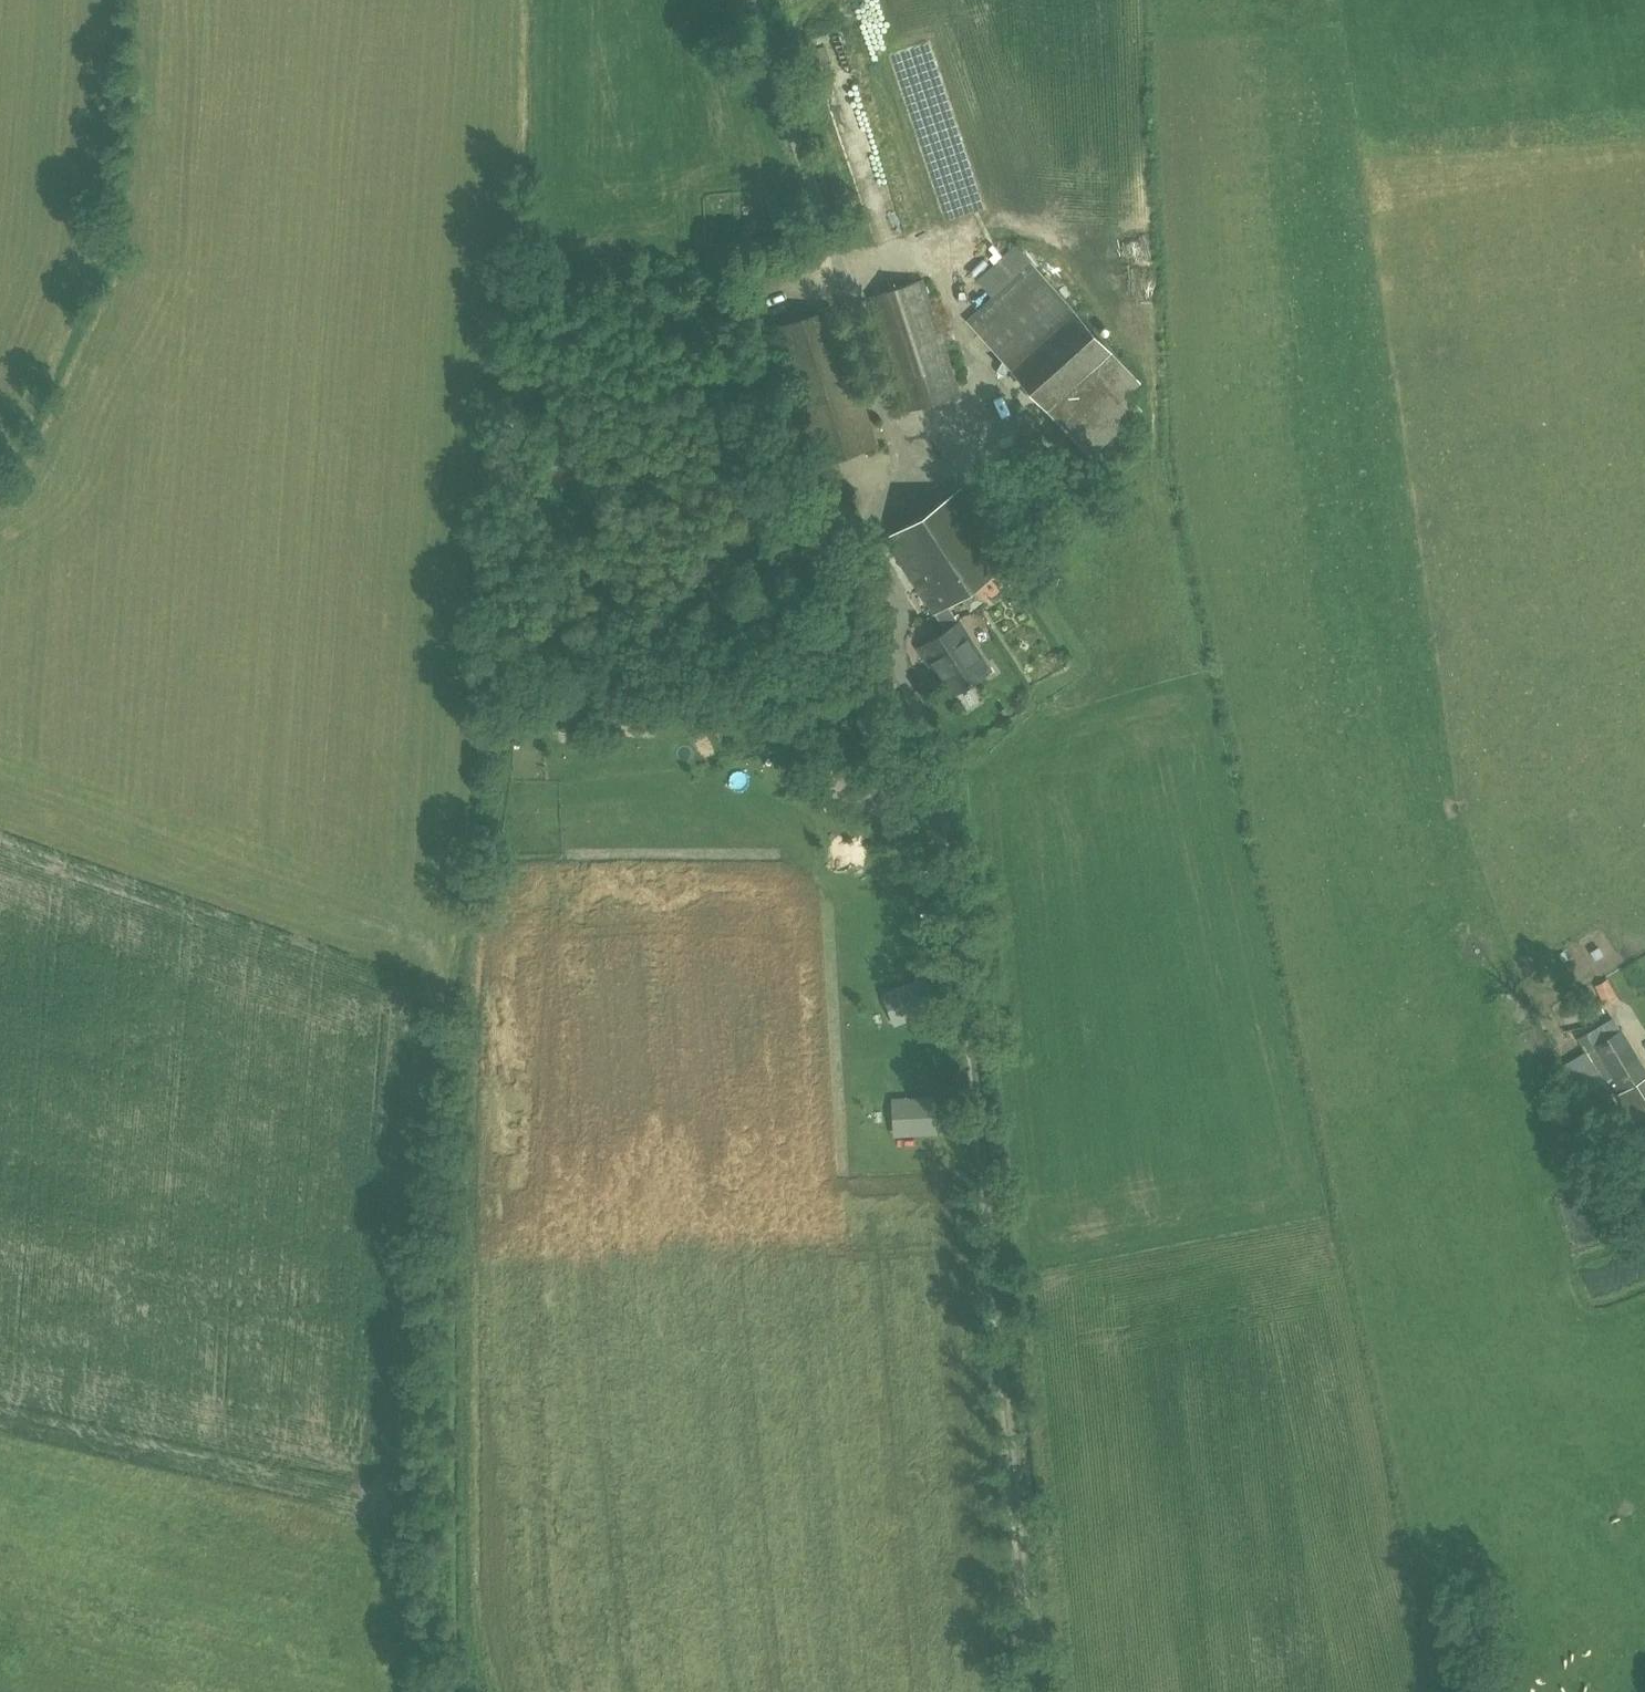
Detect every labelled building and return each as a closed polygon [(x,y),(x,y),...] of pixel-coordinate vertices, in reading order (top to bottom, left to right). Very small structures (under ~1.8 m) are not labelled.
[(991,280),(1004,286),(1013,265),(1000,259),(991,280)] [(975,329),(1012,369),(1049,411),(1092,457),(1144,409),(1130,394),(1143,382),(1114,352),(1077,309),(1076,309),(1041,269),(975,329)] [(961,393),(924,279),(872,296),(910,410),(961,393)] [(880,445),(835,308),(776,327),(821,464),(880,445)] [(946,629),(959,622),(948,603),(1009,564),(963,490),(888,537),(935,612),(935,611),(946,629)] [(1039,669),(1055,659),(1033,619),(1016,628),(1039,669)] [(959,622),(946,629),(920,646),(938,675),(939,674),(952,694),(990,670),(959,622)] [(1609,977),(1596,984),(1607,1003),(1620,996),(1609,977)] [(1579,1000),(1589,1018),(1602,1011),(1592,993),(1579,1000)] [(1637,1081),(1644,1077),(1644,1073),(1619,1030),(1593,1046),(1620,1091),(1637,1081)] [(1620,1091),(1616,1093),(1626,1110),(1616,1116),(1636,1150),(1642,1146),(1644,1152),(1644,1095),(1637,1081),(1620,1091)]
